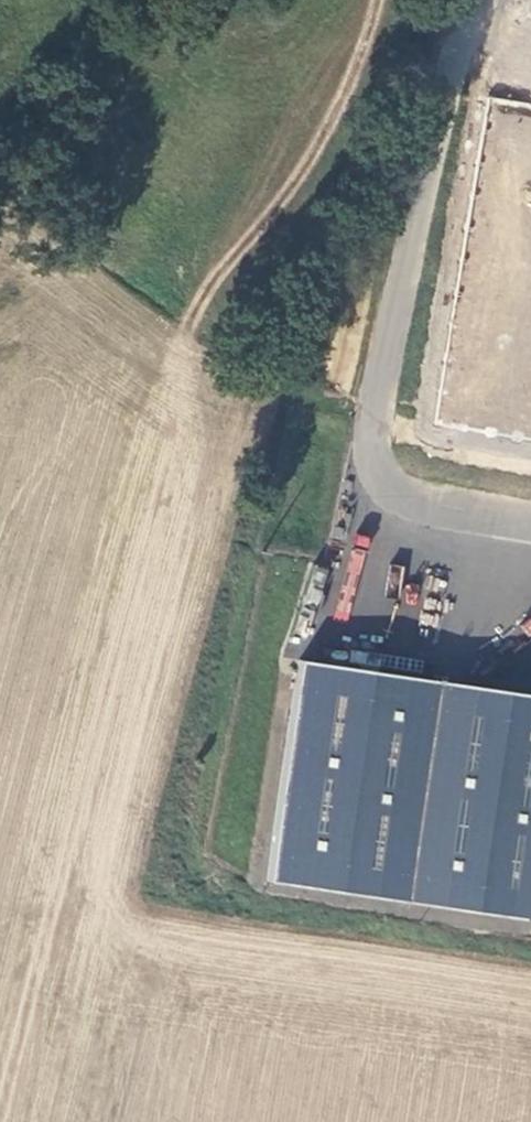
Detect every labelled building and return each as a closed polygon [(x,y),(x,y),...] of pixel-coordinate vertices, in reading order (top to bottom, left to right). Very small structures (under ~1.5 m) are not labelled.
[(530,446),(530,148),(480,139),(433,429),(530,446)]
